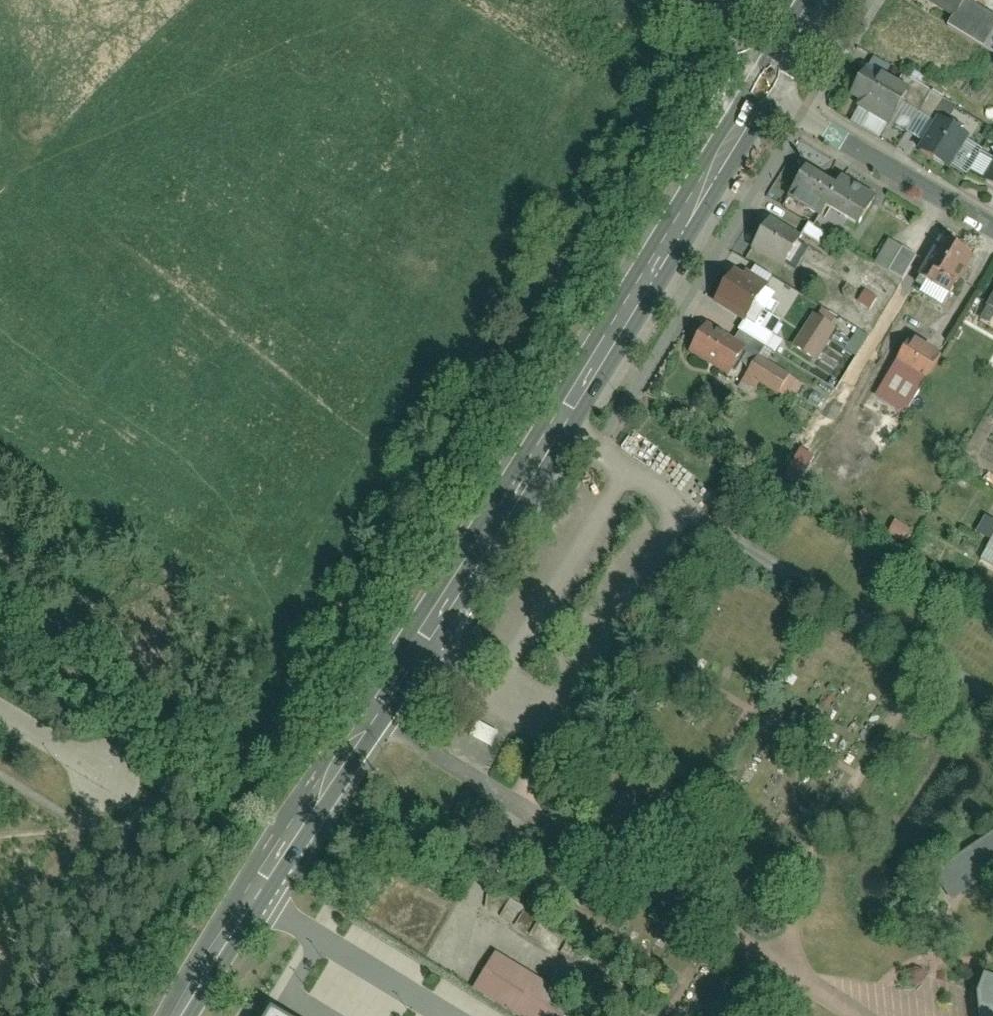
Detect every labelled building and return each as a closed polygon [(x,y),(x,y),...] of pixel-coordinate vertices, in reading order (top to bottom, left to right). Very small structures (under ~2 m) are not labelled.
[(943,8),(930,30),(992,68),(992,32),(984,27),(992,13),(992,6),(983,0),(930,0),(943,8)] [(842,91),(885,117),(902,88),(942,112),(923,145),(992,188),(992,155),(991,159),(967,145),(977,129),(951,114),(962,96),(908,63),(899,78),(863,57),(842,91)] [(848,224),(866,195),(804,156),(786,185),(848,224)] [(749,241),(783,261),(800,233),(765,213),(749,241)] [(804,225),(800,234),(818,241),(822,233),(804,225)] [(970,251),(944,233),(923,262),(950,281),(970,251)] [(874,268),(898,275),(894,289),(909,293),(920,253),(881,242),(874,268)] [(713,292),(747,314),(763,287),(729,266),(713,292)] [(983,301),(992,308),(992,287),(983,301)] [(745,342),(700,314),(683,342),(728,369),(745,342)] [(806,314),(791,351),(817,362),(832,325),(806,314)] [(944,350),(909,328),(890,359),(925,381),(944,350)] [(752,392),(755,385),(792,403),(803,380),(751,355),(736,384),(752,392)] [(987,539),(978,560),(992,567),(992,521),(982,516),(973,534),(987,539)] [(473,721),(466,736),(488,746),(495,731),(473,721)] [(922,874),(943,900),(992,867),(992,829),(922,874)] [(557,988),(488,948),(466,986),(517,1015),(540,1015),(557,988)] [(962,968),(956,991),(962,1015),(992,1015),(992,977),(962,968)]
